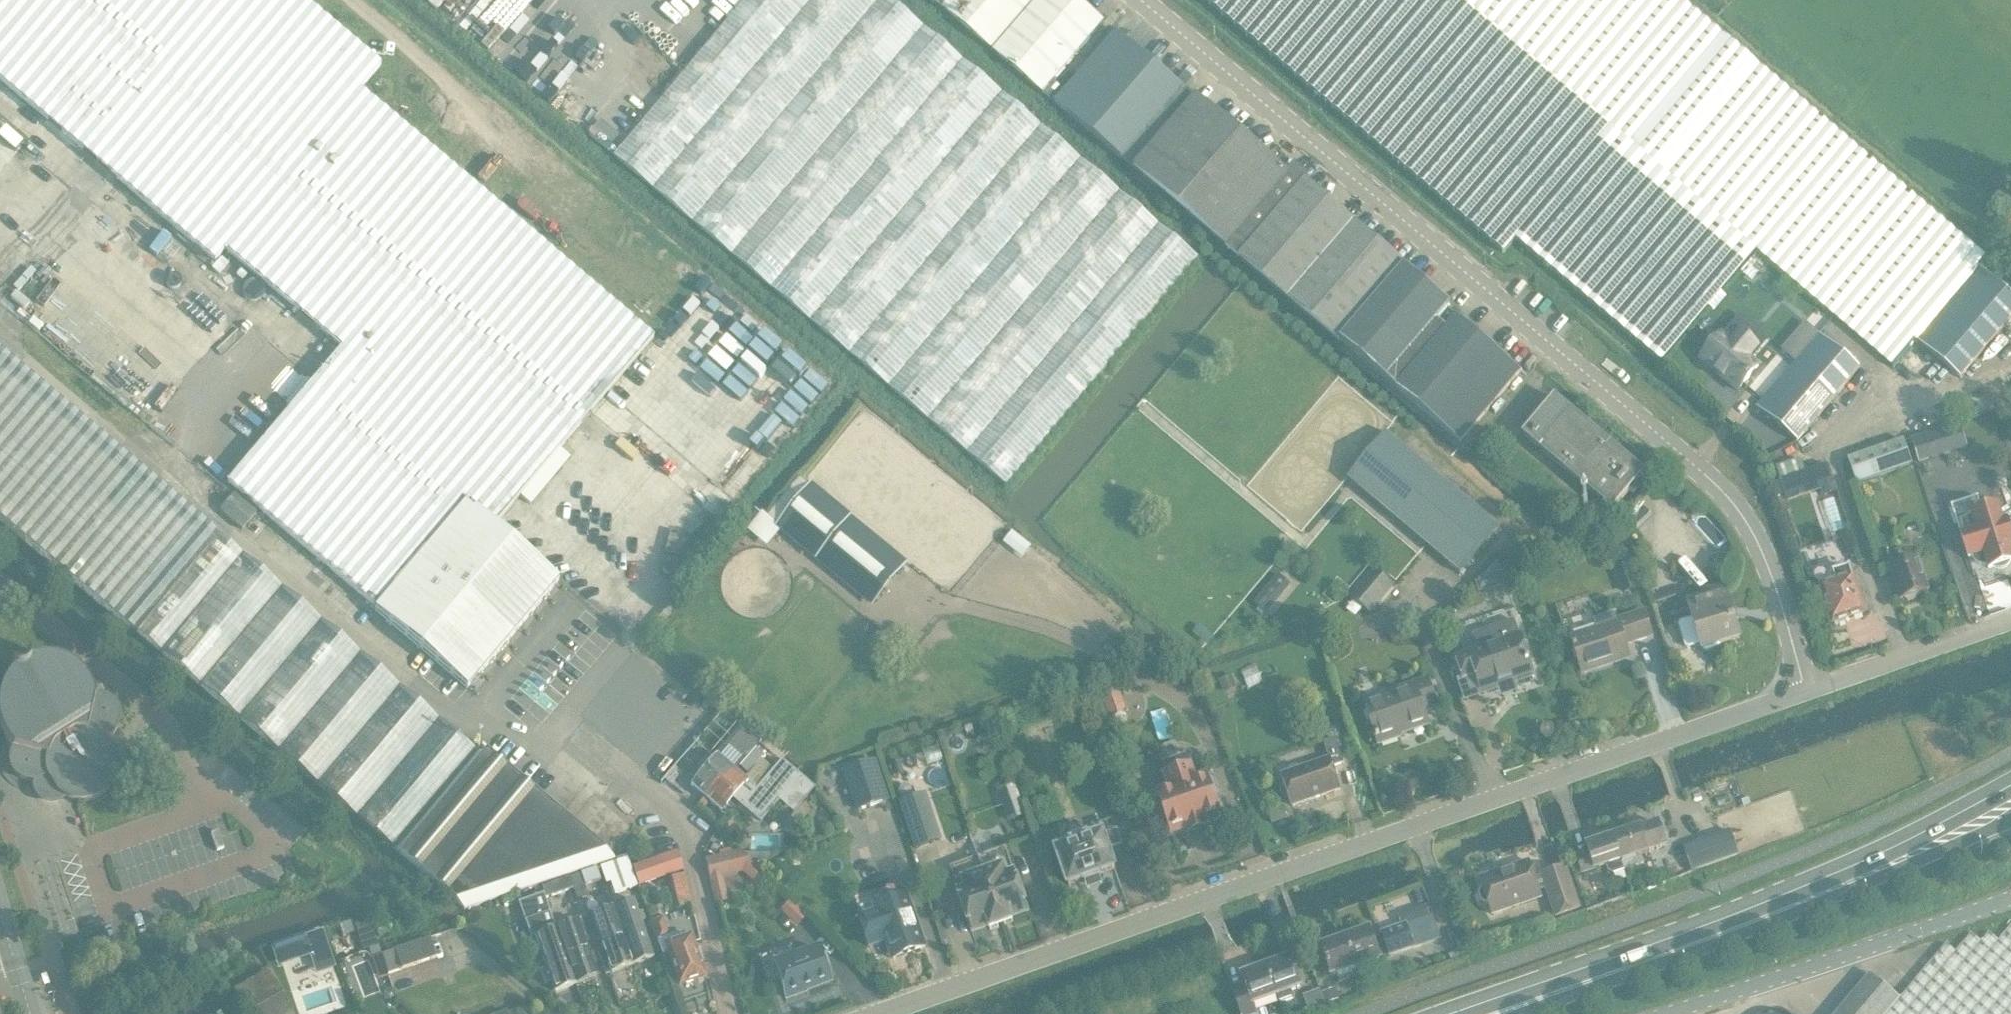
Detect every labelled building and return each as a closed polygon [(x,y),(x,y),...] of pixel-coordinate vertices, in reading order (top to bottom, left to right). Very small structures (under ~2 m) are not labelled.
[(376,610),(467,503),(495,526),(654,339),(361,90),(381,66),(303,0),(0,0),(0,81),(215,263),(225,250),(342,349),(228,483),(376,610)] [(1199,259),(891,0),(749,0),(616,158),(1007,487),(1199,259)] [(947,3),(943,8),(1043,92),(1104,18),(1082,0),(950,0),(947,3)] [(1437,0),(1205,0),(1504,253),(1515,240),(1662,364),(1748,261),(1437,0)] [(1748,261),(1756,252),(1892,367),(1915,340),(1918,342),(1980,269),(1977,266),(1985,257),(1681,0),(1437,0),(1748,261)] [(1123,158),(1183,86),(1116,30),(1055,102),(1123,158)] [(1340,340),(1403,265),(1379,244),(1381,242),(1366,229),(1361,235),(1183,86),(1123,158),(1340,340)] [(29,140),(0,115),(0,174),(29,140)] [(1403,265),(1340,340),(1461,442),(1522,370),(1448,308),(1451,304),(1403,265)] [(1980,269),(1918,342),(1960,379),(2010,319),(2010,295),(1980,269)] [(1797,441),(1860,367),(1820,333),(1757,407),(1797,441)] [(1722,335),(1701,360),(1737,391),(1758,366),(1722,335)] [(0,352),(0,518),(135,632),(137,633),(398,854),(480,757),(218,536),(216,534),(0,352)] [(681,379),(629,440),(660,466),(713,405),(681,379)] [(2003,407),(1997,390),(1962,402),(1967,419),(2003,407)] [(1645,471),(1569,407),(1556,396),(1524,435),(1613,510),(1645,471)] [(1960,422),(1937,430),(1945,455),(1968,447),(1960,422)] [(1348,477),(1428,545),(1459,571),(1498,526),(1386,431),(1348,477)] [(1913,466),(1903,441),(1848,462),(1856,487),(1913,466)] [(1799,459),(1775,467),(1780,482),(1805,474),(1799,459)] [(1780,482),(1787,502),(1821,490),(1823,496),(1837,491),(1827,466),(1805,474),(1780,482)] [(768,518),(870,605),(906,563),(813,484),(810,487),(801,479),(768,518)] [(237,492),(222,510),(244,527),(258,510),(237,492)] [(1989,565),(1990,568),(1995,566),(1995,567),(1996,567),(1999,568),(2003,568),(2006,567),(2009,565),(2010,562),(2010,529),(2008,520),(2004,522),(1997,501),(1982,506),(1979,496),(1952,505),(1970,558),(1973,557),(1974,557),(1975,560),(1978,563),(1981,564),(1985,565),(1988,565),(1989,565)] [(559,581),(495,526),(467,503),(376,610),(468,688),(559,581)] [(1399,579),(1377,560),(1355,584),(1376,604),(1399,579)] [(1916,595),(1928,591),(1917,560),(1890,569),(1902,601),(1907,599),(1909,601),(1915,599),(1916,595)] [(1498,561),(1478,582),(1486,580),(1489,590),(1506,584),(1500,568),(1498,561)] [(1633,562),(1614,568),(1623,593),(1642,587),(1633,562)] [(1832,572),(1836,585),(1821,589),(1833,624),(1835,623),(1840,625),(1846,623),(1847,620),(1865,614),(1849,567),(1832,572)] [(1293,581),(1281,570),(1258,594),(1270,605),(1293,581)] [(1688,604),(1692,617),(1701,646),(1702,650),(1740,639),(1726,593),(1688,604)] [(1625,645),(1651,636),(1644,613),(1616,623),(1616,625),(1572,640),(1583,674),(1630,658),(1625,645)] [(1690,649),(1701,646),(1692,617),(1680,621),(1679,625),(1685,647),(1690,649)] [(1481,687),(1531,670),(1520,635),(1455,657),(1463,678),(1476,674),(1481,687)] [(675,767),(711,725),(719,716),(641,649),(633,659),(597,701),(675,767)] [(1,728),(1,730),(2,732),(3,734),(4,736),(5,738),(6,740),(8,741),(9,743),(10,744),(12,746),(13,747),(12,749),(12,750),(11,751),(11,752),(10,754),(10,755),(10,756),(10,758),(10,759),(10,761),(10,762),(10,763),(10,765),(11,766),(11,767),(12,768),(12,770),(13,771),(14,772),(14,773),(15,774),(16,775),(17,776),(18,777),(20,778),(21,779),(22,779),(23,780),(25,780),(26,781),(27,781),(29,781),(30,781),(32,781),(33,781),(34,781),(36,781),(37,781),(38,780),(40,780),(41,779),(42,779),(43,778),(44,777),(45,777),(46,776),(47,775),(58,793),(59,794),(60,794),(61,795),(62,796),(63,797),(65,798),(67,799),(68,799),(70,800),(72,800),(74,801),(76,801),(78,802),(80,802),(82,802),(83,802),(85,802),(87,801),(89,801),(91,801),(92,800),(94,799),(96,799),(98,798),(99,797),(101,796),(102,795),(104,794),(105,793),(107,792),(108,790),(109,789),(110,787),(111,786),(112,784),(113,783),(114,781),(115,779),(116,778),(116,776),(117,774),(117,772),(117,770),(117,768),(117,767),(117,765),(117,763),(117,761),(117,759),(116,757),(116,756),(107,742),(105,739),(106,739),(107,738),(108,737),(110,737),(111,736),(112,735),(113,734),(114,733),(115,732),(116,731),(117,729),(117,728),(118,727),(118,725),(119,724),(119,723),(119,721),(120,720),(120,718),(120,717),(119,715),(119,714),(119,713),(119,711),(118,710),(117,709),(117,707),(116,706),(115,705),(114,704),(113,703),(112,702),(111,701),(110,700),(109,699),(108,698),(106,698),(105,697),(104,697),(102,696),(101,696),(99,696),(98,696),(96,696),(95,696),(94,694),(94,692),(93,691),(92,689),(91,687),(90,685),(89,684),(88,682),(86,680),(85,678),(83,677),(82,675),(80,674),(79,673),(77,671),(75,670),(73,669),(71,668),(69,667),(67,666),(65,665),(63,664),(61,664),(59,663),(57,663),(55,662),(53,662),(51,662),(49,662),(46,662),(44,662),(42,662),(40,662),(38,663),(36,663),(34,664),(32,665),(30,665),(29,664),(29,663),(29,662),(28,661),(28,660),(26,661),(27,662),(27,663),(27,664),(28,665),(28,666),(28,667),(28,668),(27,668),(27,669),(27,670),(26,671),(26,672),(25,672),(24,673),(23,674),(22,674),(21,674),(20,675),(19,675),(18,674),(17,674),(16,674),(15,674),(14,673),(13,672),(12,671),(10,672),(11,672),(12,673),(12,674),(13,674),(14,675),(12,676),(11,678),(9,680),(8,681),(7,683),(6,685),(5,687),(4,689),(3,690),(2,692),(1,694),(0,696),(0,697),(0,726),(1,728)] [(1232,675),(1219,680),(1224,693),(1237,687),(1232,675)] [(1423,711),(1437,706),(1427,678),(1383,694),(1385,699),(1364,706),(1378,744),(1399,736),(1397,730),(1426,720),(1423,711)] [(1104,702),(1104,703),(1104,705),(1105,706),(1106,708),(1106,710),(1107,711),(1107,712),(1108,714),(1109,715),(1110,715),(1112,714),(1113,714),(1116,713),(1118,713),(1119,712),(1120,712),(1121,711),(1122,711),(1124,710),(1126,709),(1126,708),(1126,707),(1126,705),(1125,704),(1124,702),(1124,701),(1123,701),(1123,700),(1122,698),(1122,697),(1121,695),(1120,692),(1118,690),(1117,690),(1116,690),(1115,690),(1113,691),(1110,693),(1109,695),(1109,696),(1109,697),(1108,697),(1108,698),(1106,699),(1106,700),(1105,701),(1104,702)] [(717,754),(691,784),(706,797),(722,777),(726,781),(736,770),(758,744),(739,728),(717,754)] [(1281,774),(1292,806),(1341,789),(1333,767),(1344,763),(1336,739),(1324,743),(1329,758),(1281,774)] [(480,757),(398,854),(466,912),(615,860),(486,752),(482,758),(480,757)] [(888,799),(875,761),(846,771),(858,809),(888,799)] [(900,761),(892,764),(895,775),(904,772),(900,761)] [(1160,796),(1172,830),(1192,823),(1192,825),(1202,821),(1201,820),(1221,813),(1209,779),(1193,784),(1187,767),(1170,773),(1176,790),(1160,796)] [(722,777),(706,797),(722,811),(746,783),(748,780),(736,770),(726,781),(722,777)] [(1027,815),(1022,803),(1004,810),(1008,822),(1027,815)] [(942,840),(930,806),(903,815),(915,849),(942,840)] [(1100,875),(1115,870),(1110,855),(1138,845),(1127,814),(1097,825),(1101,836),(1088,841),(1087,839),(1085,839),(1078,820),(1067,824),(1073,843),(1071,844),(1072,847),(1056,852),(1068,886),(1084,881),(1084,883),(1101,878),(1100,875)] [(1614,836),(1622,860),(1649,851),(1648,850),(1660,846),(1655,830),(1643,834),(1641,827),(1614,836)] [(1739,854),(1738,852),(1731,831),(1684,848),(1692,871),(1739,854)] [(1622,860),(1614,836),(1587,844),(1590,852),(1578,856),(1583,872),(1596,868),(1597,868),(1607,865),(1609,871),(1614,874),(1625,871),(1621,860),(1622,860)] [(980,857),(1003,925),(1013,921),(1012,918),(1029,912),(1006,848),(980,857)] [(640,886),(683,871),(677,852),(633,866),(640,886)] [(733,853),(704,859),(706,866),(711,888),(715,905),(727,903),(722,879),(738,875),(733,853)] [(1003,925),(980,857),(950,867),(973,932),(989,926),(990,929),(1003,925)] [(1483,904),(1489,906),(1492,917),(1543,899),(1530,860),(1479,878),(1482,888),(1479,894),(1483,904)] [(1540,875),(1553,913),(1554,918),(1580,910),(1566,866),(1540,875)] [(603,891),(595,869),(569,877),(573,888),(578,901),(588,897),(588,896),(603,891)] [(616,893),(637,885),(633,873),(612,880),(616,893)] [(569,877),(541,887),(543,894),(544,898),(573,888),(569,877)] [(1420,890),(1413,893),(1417,904),(1424,901),(1420,890)] [(887,940),(894,958),(926,946),(908,898),(876,910),(877,914),(860,920),(870,946),(887,940)] [(525,926),(547,917),(541,900),(518,909),(525,926)] [(612,907),(622,936),(632,966),(653,958),(632,900),(612,907)] [(1426,905),(1398,914),(1402,926),(1430,916),(1426,905)] [(622,936),(612,907),(593,914),(603,943),(622,936)] [(1390,958),(1415,950),(1440,941),(1432,916),(1382,933),(1390,958)] [(567,956),(588,948),(577,919),(556,926),(567,956)] [(669,940),(665,926),(662,919),(650,923),(657,944),(669,940)] [(545,963),(567,956),(556,926),(534,934),(545,963)] [(1347,934),(1358,966),(1382,957),(1371,927),(1361,931),(1361,929),(1347,934)] [(1999,941),(1989,933),(1982,942),(1972,934),(1956,952),(1946,944),(1900,1000),(1902,1001),(1890,1013),(2010,1013),(2010,928),(1999,941)] [(1358,966),(1347,934),(1330,940),(1331,943),(1322,946),(1332,975),(1358,966)] [(394,948),(395,951),(401,968),(435,955),(428,936),(394,948)] [(622,936),(603,943),(605,948),(598,951),(606,975),(632,966),(622,936)] [(665,947),(667,954),(680,986),(704,976),(689,938),(680,941),(665,947)] [(588,948),(567,956),(577,985),(598,977),(588,948)] [(785,997),(831,981),(820,950),(774,966),(785,997)] [(382,955),(388,975),(402,971),(401,968),(395,951),(382,955)] [(567,956),(545,963),(555,993),(577,985),(567,956)] [(1267,963),(1278,995),(1302,987),(1292,957),(1283,960),(1282,958),(1267,963)] [(1267,963),(1251,969),(1252,971),(1243,974),(1246,983),(1233,987),(1242,1013),(1257,1013),(1254,1004),(1278,995),(1267,963)] [(267,971),(232,991),(246,1013),(291,1013),(267,971)] [(1900,1000),(1872,976),(1840,1013),(1890,1013),(1902,1001),(1900,1000)] [(1335,988),(1322,992),(1326,1004),(1339,1000),(1338,994),(1337,992),(1336,988),(1335,988)] [(1320,990),(1304,996),(1309,1012),(1326,1006),(1320,990)]
